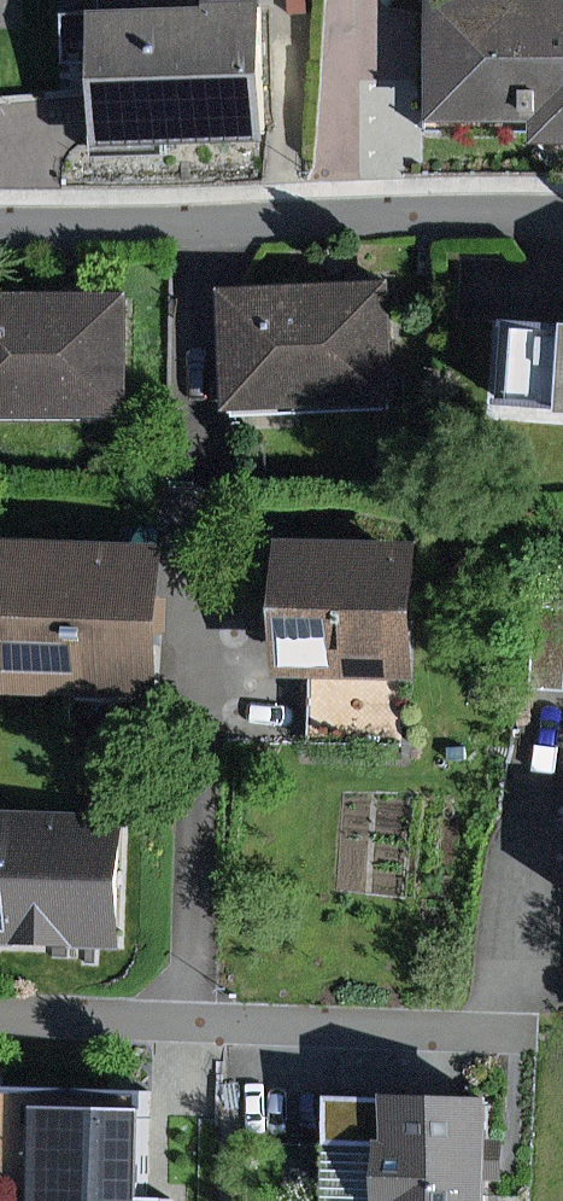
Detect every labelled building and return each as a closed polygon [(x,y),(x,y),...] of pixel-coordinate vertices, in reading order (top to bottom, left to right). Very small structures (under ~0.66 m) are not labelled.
[(120,137),(290,131),(286,0),(238,0),(116,4),(119,112),(120,137)] [(557,132),(562,132),(562,0),(450,0),(452,112),(556,110),(557,132)] [(414,277),(243,282),(246,403),(417,398),(414,277)] [(0,281),(0,414),(148,415),(149,283),(0,281)] [(21,692),(90,693),(90,714),(164,715),(164,694),(198,694),(200,534),(22,532),(21,692)] [(421,731),(421,671),(445,671),(446,533),(307,532),(305,670),(334,670),(334,730),(421,731)] [(555,600),(554,682),(562,682),(562,600),(555,600)] [(0,800),(0,935),(141,938),(144,802),(0,800)] [(173,1192),(177,1085),(3,1079),(0,1148),(0,1200),(19,1200),(195,1200),(196,1192),(173,1192)] [(514,1094),(406,1095),(407,1200),(515,1200),(514,1094)]
